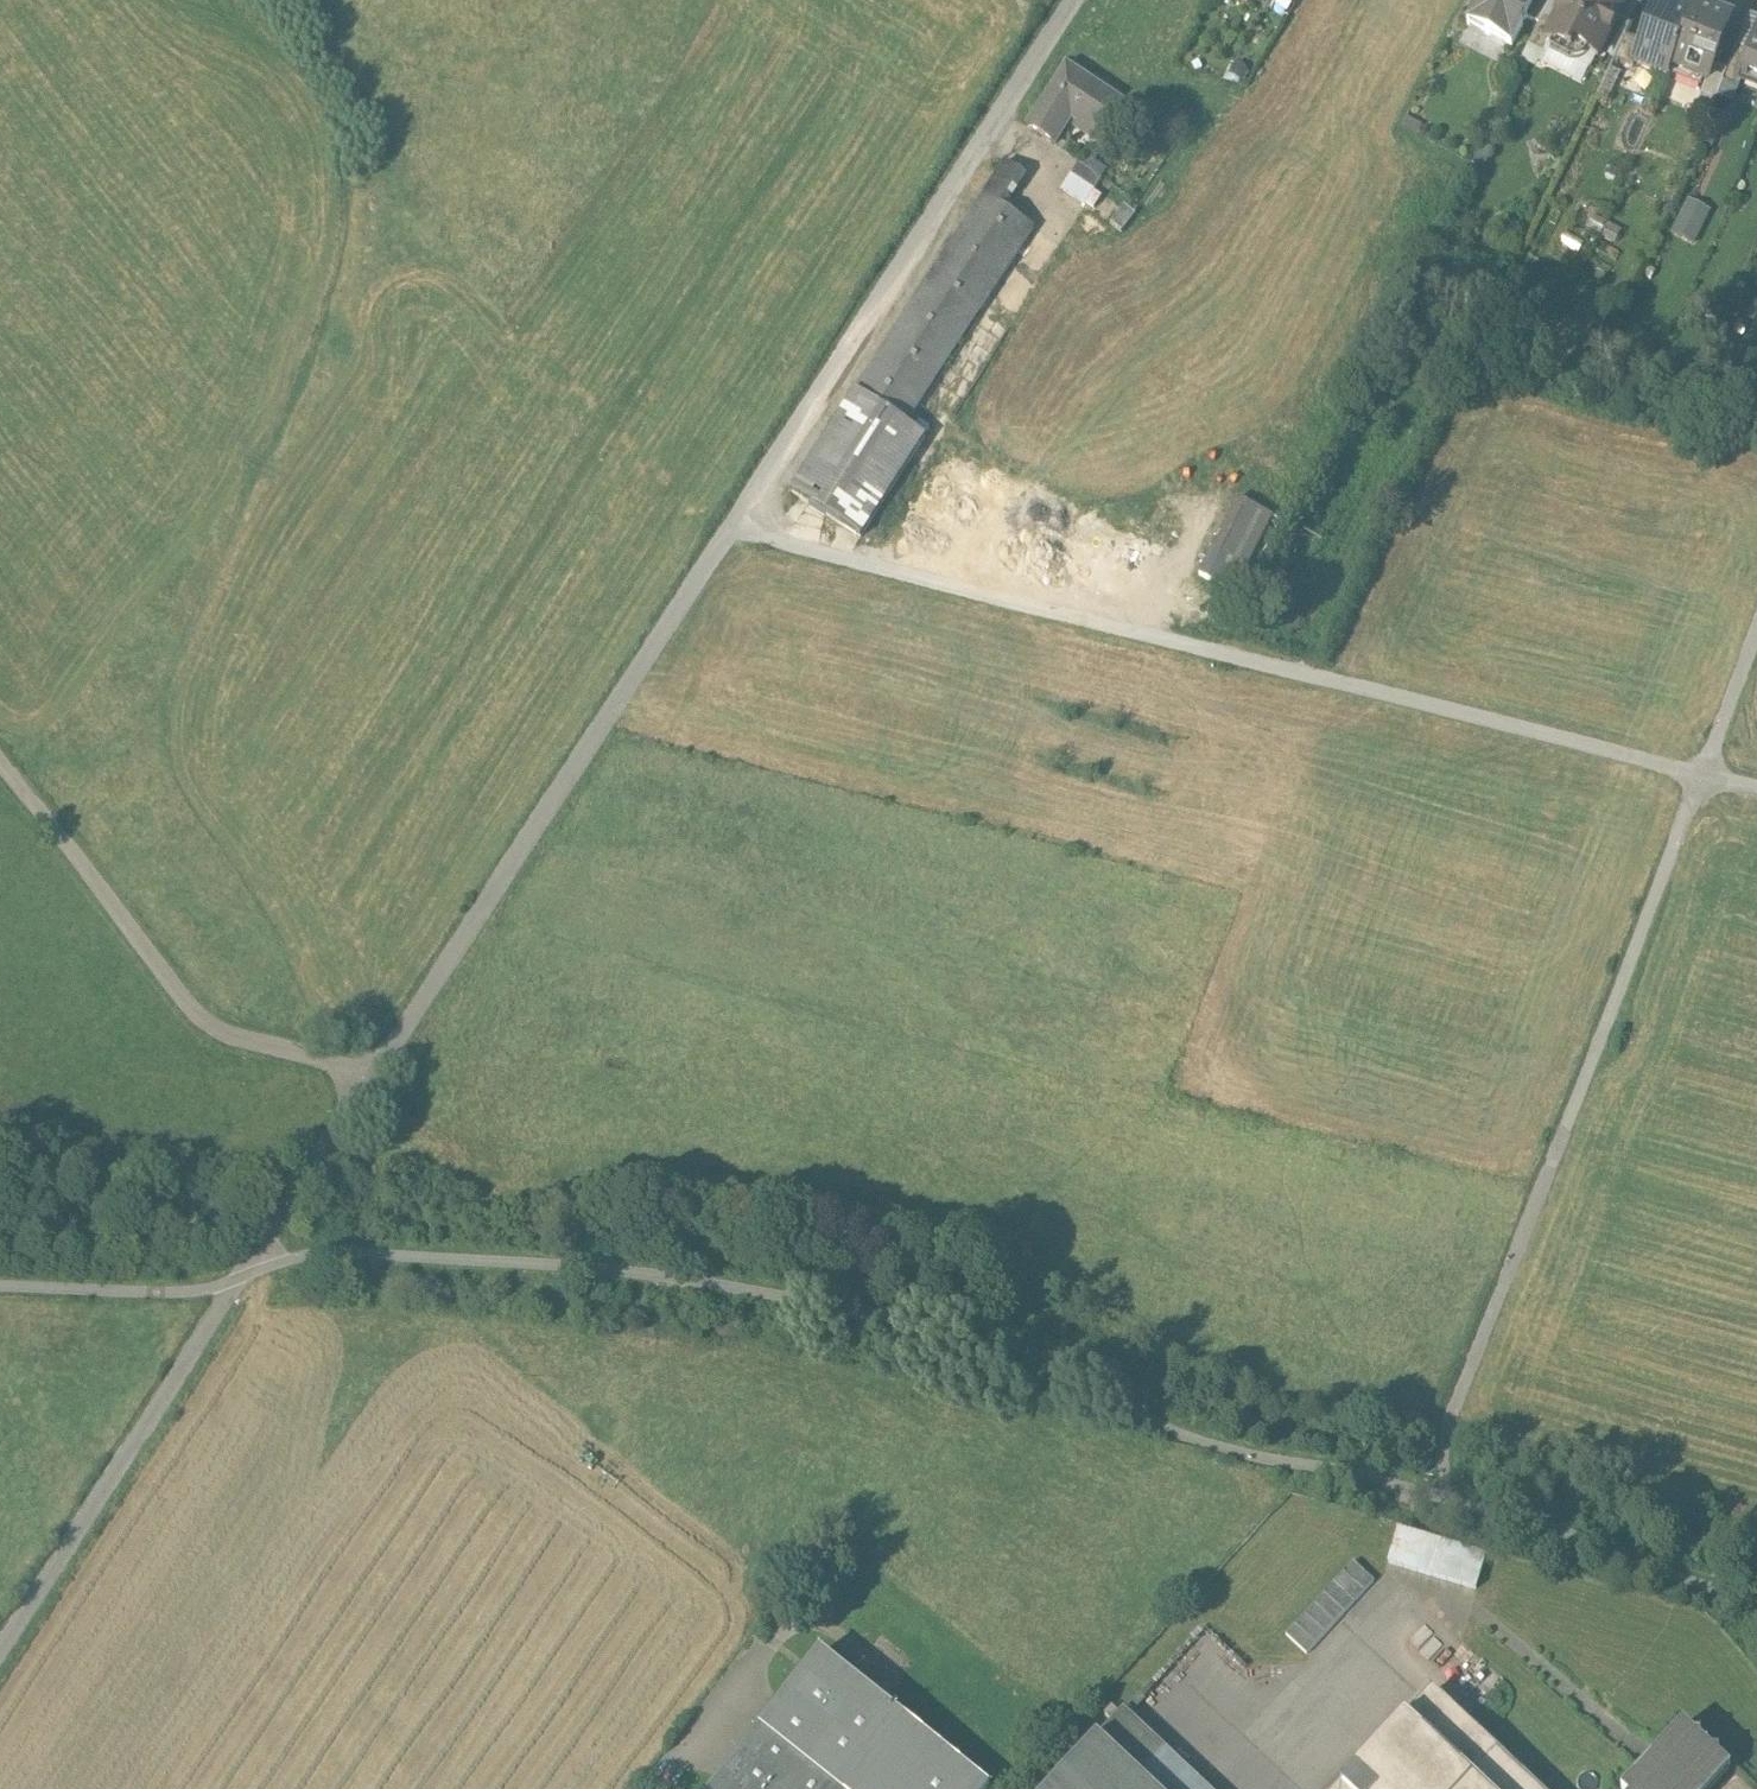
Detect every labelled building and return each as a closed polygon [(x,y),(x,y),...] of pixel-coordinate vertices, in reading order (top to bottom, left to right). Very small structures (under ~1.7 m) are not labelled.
[(1467,22),(1512,45),(1527,16),(1535,0),(1479,0),(1477,3),(1467,22)] [(1527,16),(1539,23),(1541,18),(1551,0),(1535,0),(1527,16)] [(1541,18),(1555,25),(1568,0),(1551,0),(1541,18)] [(1547,40),(1573,53),(1577,52),(1579,50),(1581,47),(1599,56),(1617,20),(1627,0),(1568,0),(1555,25),(1547,40)] [(1617,20),(1630,26),(1642,1),(1641,0),(1627,0),(1617,20)] [(1673,67),(1693,12),(1662,0),(1658,0),(1643,40),(1635,62),(1636,62),(1670,75),(1673,67)] [(1696,4),(1693,12),(1673,67),(1706,80),(1708,80),(1714,63),(1732,18),(1696,4)] [(1737,43),(1750,47),(1756,30),(1756,13),(1749,10),(1737,43)] [(1750,47),(1740,73),(1756,80),(1756,30),(1750,47)] [(1635,65),(1636,62),(1635,62),(1643,40),(1626,34),(1615,57),(1635,65)] [(1727,68),(1714,63),(1708,80),(1706,80),(1702,92),(1716,97),(1727,68)] [(1130,108),(1067,67),(1028,126),(1056,144),(1072,119),(1108,143),(1130,108)] [(1422,123),(1405,116),(1402,123),(1419,131),(1422,123)] [(1087,202),(1106,162),(1082,151),(1063,191),(1087,202)] [(1006,161),(856,392),(906,424),(1034,227),(1001,205),(1022,172),(1006,161)] [(1692,242),(1710,209),(1686,197),(1669,230),(1692,242)] [(1621,229),(1594,214),(1587,227),(1615,242),(1621,229)] [(1584,241),(1565,231),(1559,243),(1577,254),(1584,241)] [(791,492),(860,537),(925,437),(906,424),(856,392),(791,492)] [(1274,516),(1238,498),(1200,574),(1236,591),(1274,516)] [(1399,1530),(1388,1564),(1477,1590),(1487,1556),(1399,1530)] [(1308,1655),(1375,1583),(1354,1563),(1287,1636),(1308,1655)] [(990,1787),(822,1653),(713,1788),(988,1788),(990,1787)] [(1342,1788),(1537,1788),(1432,1692),(1342,1788)] [(1052,1788),(1207,1788),(1123,1712),(1052,1788)] [(1731,1768),(1684,1725),(1625,1788),(1711,1788),(1731,1768)]
